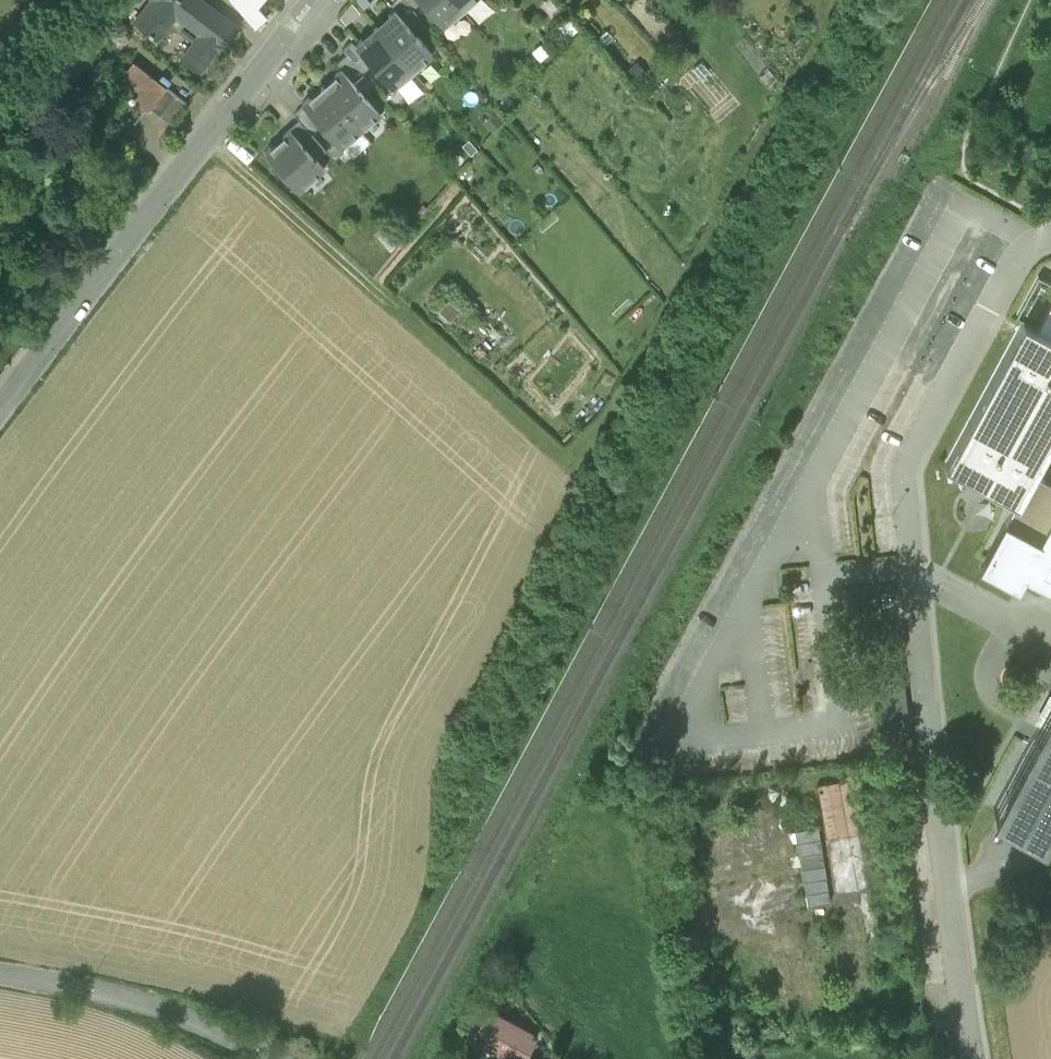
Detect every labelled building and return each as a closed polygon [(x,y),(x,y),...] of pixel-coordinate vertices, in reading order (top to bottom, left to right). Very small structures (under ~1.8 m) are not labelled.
[(204,0),(151,0),(136,20),(158,37),(176,13),(206,36),(188,60),(200,69),(218,46),(223,49),(239,27),(204,0)] [(256,27),(266,18),(258,9),(265,0),(233,0),(256,27)] [(404,0),(399,0),(392,6),(395,10),(412,29),(421,21),(412,10),(404,0)] [(412,10),(422,1),(421,0),(404,0),(412,10)] [(455,0),(421,0),(422,1),(443,26),(463,9),(455,0)] [(463,9),(473,0),(455,0),(463,9)] [(412,29),(395,10),(375,27),(413,70),(432,54),(412,29)] [(413,70),(375,27),(355,44),(372,64),(393,88),(413,70)] [(355,44),(352,41),(343,49),(347,54),(362,72),(372,64),(355,44)] [(362,72),(347,54),(337,63),(342,69),(354,82),(364,74),(362,72)] [(164,88),(131,62),(120,76),(134,88),(132,102),(145,112),(148,107),(164,88)] [(354,82),(342,69),(322,85),(361,131),(381,114),(362,92),(354,82)] [(364,74),(354,82),(362,92),(372,84),(364,74)] [(361,131),(322,85),(302,103),(304,105),(321,125),(336,142),(341,148),(361,131)] [(184,104),(164,88),(148,107),(169,123),(184,104)] [(321,125),(304,105),(294,113),(300,120),(311,133),(321,125)] [(326,150),(300,120),(290,129),(316,158),(326,150)] [(290,129),(265,150),(299,190),(324,168),(316,158),(290,129)] [(336,142),(326,150),(334,160),(344,151),(341,148),(336,142)] [(1043,283),(1020,326),(1050,343),(1050,287),(1043,283)] [(1015,509),(1033,476),(1050,442),(1050,343),(1020,326),(942,470),(1015,509)] [(1033,476),(1015,509),(983,568),(1021,588),(1027,576),(1050,589),(1050,485),(1033,476)] [(989,805),(1044,835),(1050,823),(1050,690),(989,805)] [(831,890),(867,884),(857,829),(849,831),(840,777),(813,781),(820,821),(790,826),(803,901),(832,896),(831,890)] [(470,1032),(517,1058),(522,1058),(538,1031),(487,1002),(470,1032)]
